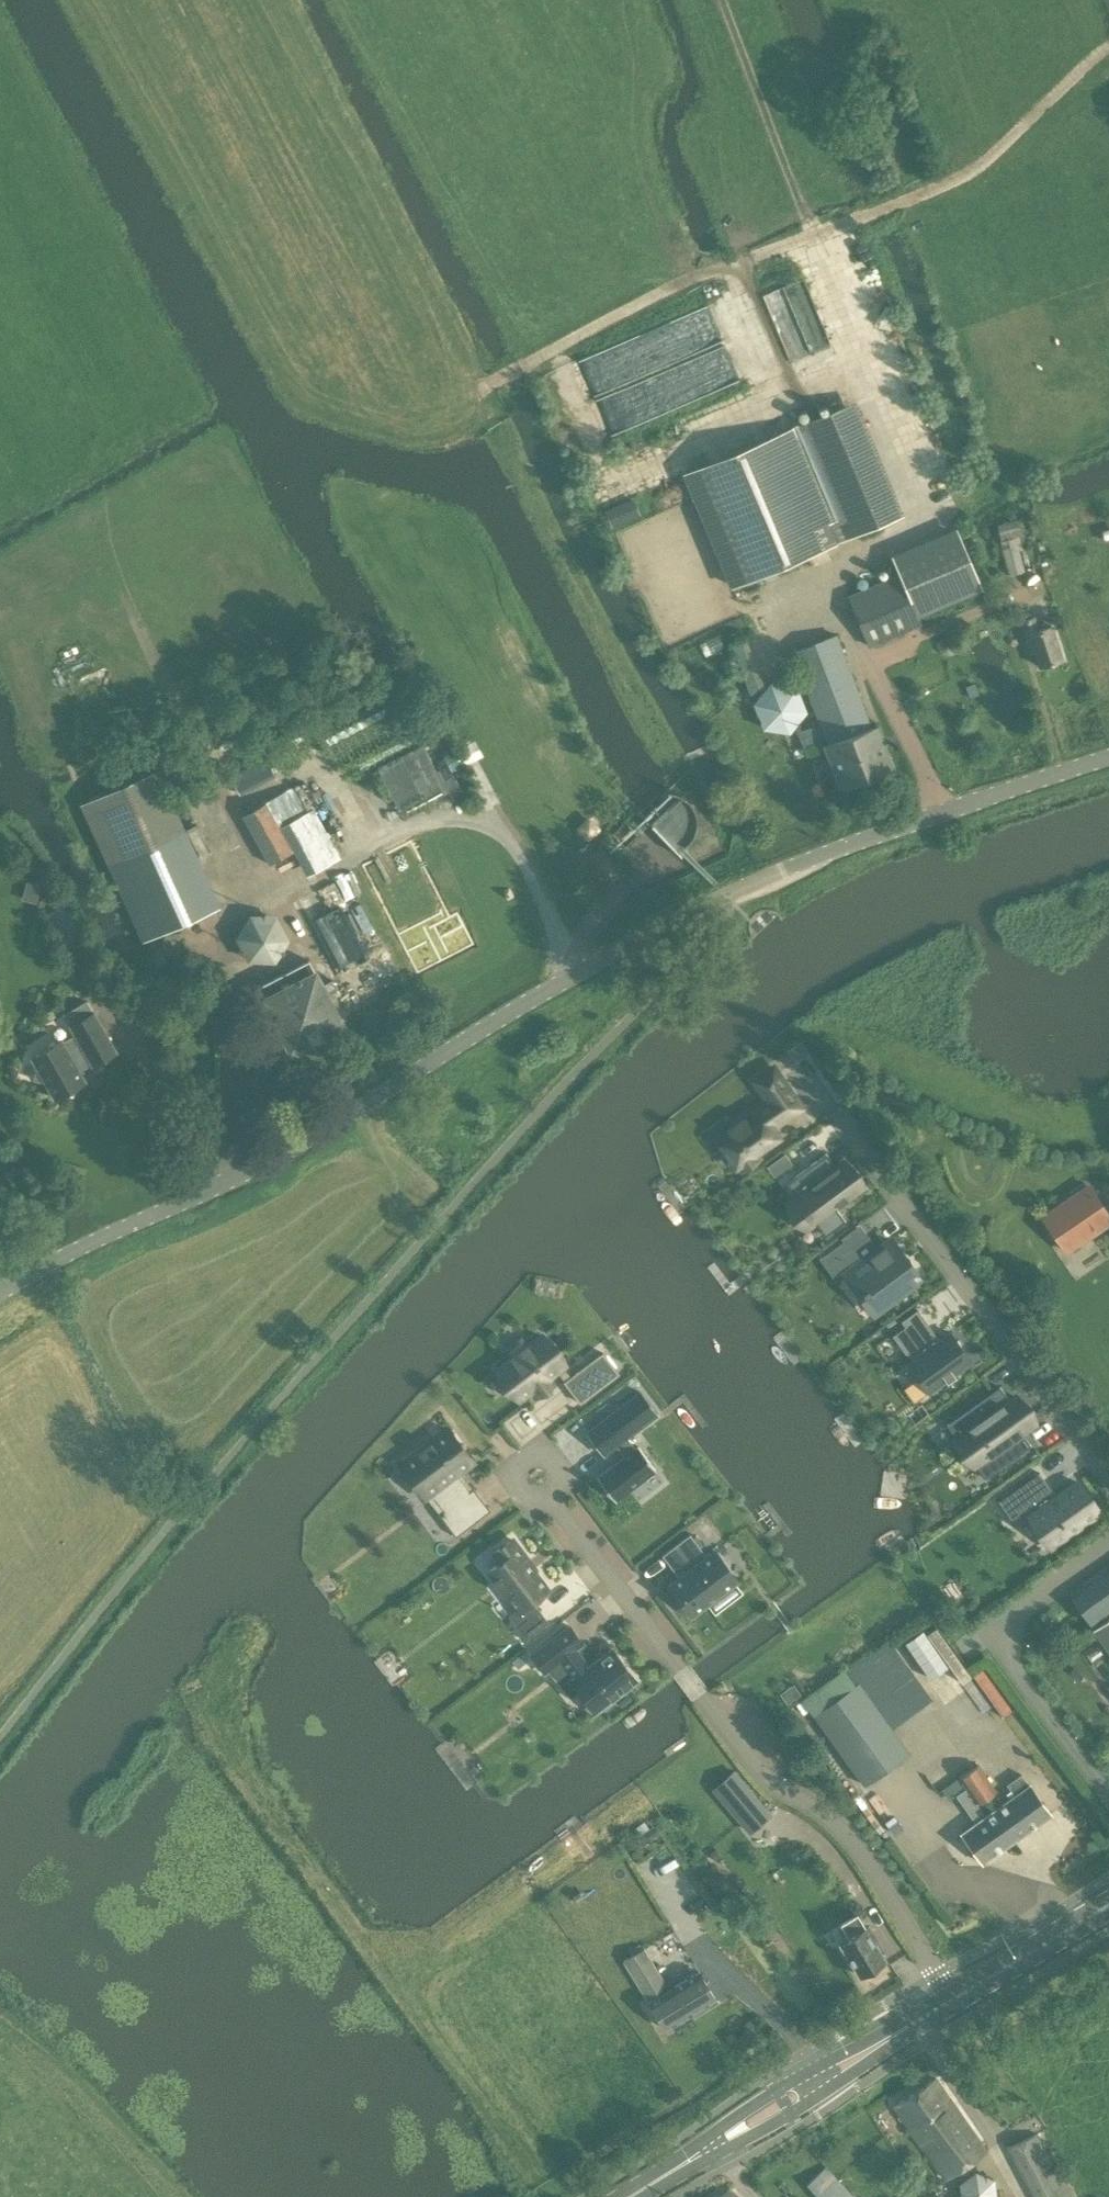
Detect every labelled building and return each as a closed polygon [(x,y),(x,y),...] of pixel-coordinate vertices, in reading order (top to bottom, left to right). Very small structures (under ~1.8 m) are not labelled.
[(839,408),(685,473),(733,587),(903,515),(904,515),(895,495),(894,495),(878,502),(839,408)] [(1019,534),(1016,521),(997,526),(1001,539),(1019,534)] [(1014,537),(1001,540),(1009,574),(1023,570),(1014,537)] [(898,574),(847,596),(869,646),(920,624),(917,617),(898,574)] [(1061,659),(1051,626),(1030,632),(1026,621),(1020,623),(1029,653),(1034,651),(1039,666),(1061,659)] [(877,727),(872,729),(837,636),(792,652),(827,745),(824,746),(840,789),(893,769),(877,727)] [(796,689),(770,684),(754,704),(763,730),(788,734),(805,714),(796,689)] [(231,779),(239,794),(275,776),(266,760),(231,779)] [(81,804),(125,899),(144,941),(218,908),(199,865),(155,770),(81,804)] [(338,858),(312,810),(307,813),(293,788),(243,815),(269,864),(304,846),(317,870),(338,858)] [(681,855),(685,846),(687,844),(689,843),(691,841),(692,838),(693,836),(695,834),(696,831),(696,829),(697,826),(697,823),(697,821),(697,818),(696,815),(696,813),(695,810),(693,808),(692,805),(691,803),(689,801),(687,799),(685,797),(683,796),(680,795),(678,794),(675,793),(673,792),(670,792),(671,790),(669,790),(667,791),(667,793),(681,797),(651,825),(681,856),(681,855)] [(342,878),(292,903),(332,981),(339,994),(347,1010),(404,981),(388,949),(381,953),(342,878)] [(64,903),(47,914),(64,944),(82,933),(64,903)] [(237,938),(249,960),(275,961),(288,939),(276,917),(250,916),(237,938)] [(311,961),(262,987),(296,1054),(345,1027),(311,961)] [(93,1012),(93,1013),(86,1000),(63,1012),(70,1026),(77,1039),(65,1046),(62,1041),(31,1058),(37,1068),(33,1080),(45,1083),(54,1098),(64,1093),(73,1095),(75,1087),(85,1081),(77,1067),(89,1060),(92,1065),(116,1052),(93,1012)] [(801,1105),(773,1067),(753,1081),(767,1100),(716,1138),(736,1165),(738,1164),(741,1168),(758,1156),(755,1152),(776,1136),(769,1128),(801,1105)] [(836,1167),(826,1153),(785,1183),(824,1236),(845,1221),(831,1203),(856,1184),(840,1164),(836,1167)] [(1043,1216),(1069,1253),(1108,1225),(1108,1217),(1087,1186),(1043,1216)] [(834,1247),(825,1254),(832,1263),(841,1257),(848,1266),(842,1270),(863,1298),(861,1299),(860,1300),(872,1316),(917,1282),(913,1276),(917,1273),(894,1242),(891,1244),(888,1240),(886,1242),(876,1249),(866,1235),(859,1240),(850,1247),(844,1240),(834,1247)] [(917,1309),(900,1321),(904,1327),(892,1336),(905,1355),(907,1353),(911,1358),(905,1363),(928,1395),(973,1362),(950,1330),(938,1339),(917,1309)] [(603,1352),(571,1376),(541,1337),(499,1370),(520,1398),(533,1388),(536,1392),(549,1383),(548,1382),(559,1374),(564,1381),(563,1382),(580,1404),(619,1374),(603,1352)] [(1016,1392),(1008,1398),(1000,1387),(998,1388),(948,1423),(957,1435),(951,1439),(974,1470),(977,1467),(985,1478),(1031,1445),(1023,1435),(1038,1424),(1016,1392)] [(639,1389),(585,1430),(604,1455),(616,1446),(627,1437),(658,1414),(639,1389)] [(489,1510),(459,1470),(471,1461),(448,1431),(399,1467),(424,1501),(427,1499),(455,1535),(489,1510)] [(637,1446),(635,1448),(627,1437),(616,1446),(624,1456),(597,1476),(616,1501),(655,1471),(637,1446)] [(1038,1472),(998,1501),(1016,1527),(1027,1519),(1050,1551),(1103,1513),(1078,1477),(1054,1494),(1038,1472)] [(713,1549),(705,1555),(690,1535),(663,1555),(678,1576),(667,1584),(690,1615),(737,1580),(713,1549)] [(532,1600),(547,1588),(533,1570),(534,1569),(511,1539),(491,1554),(497,1562),(485,1572),(516,1611),(508,1617),(528,1642),(551,1624),(532,1600)] [(1070,1597),(1090,1624),(1108,1611),(1108,1569),(1070,1597)] [(920,1628),(963,1680),(972,1672),(930,1620),(920,1628)] [(1108,1650),(1108,1620),(1095,1630),(1108,1650)] [(588,1668),(574,1649),(582,1643),(569,1627),(531,1657),(544,1674),(556,1665),(592,1713),(635,1680),(612,1650),(588,1668)] [(890,1728),(891,1728),(931,1699),(889,1641),(888,1642),(861,1661),(858,1657),(845,1667),(890,1728)] [(814,1714),(829,1735),(864,1785),(888,1767),(908,1753),(891,1728),(890,1728),(845,1667),(801,1697),(814,1714)] [(975,1805),(977,1803),(988,1796),(997,1790),(979,1764),(963,1775),(960,1772),(955,1776),(975,1805)] [(1014,1795),(996,1808),(994,1810),(1015,1839),(1050,1814),(1021,1775),(1007,1785),(1014,1795)] [(967,1811),(975,1823),(962,1833),(982,1862),(1015,1839),(994,1810),(985,1816),(977,1803),(975,1805),(955,1776),(940,1787),(949,1799),(956,1795),(967,1811)] [(741,1805),(703,1832),(713,1845),(718,1842),(734,1863),(766,1841),(759,1831),(750,1818),(741,1805)] [(841,1924),(849,1938),(840,1944),(859,1975),(885,1959),(875,1943),(878,1941),(869,1926),(864,1929),(856,1915),(841,1924)] [(666,1987),(650,1961),(644,1949),(624,1961),(647,1998),(666,1987)] [(649,2001),(665,2028),(714,1998),(698,1971),(649,2001)] [(936,2079),(895,2108),(928,2154),(945,2178),(985,2150),(936,2079)] [(1037,2133),(1010,2149),(1036,2196),(1071,2196),(1037,2133)] [(807,2185),(818,2196),(854,2196),(826,2167),(809,2183),(807,2185)] [(958,2183),(960,2196),(996,2196),(994,2178),(975,2170),(958,2183)]
